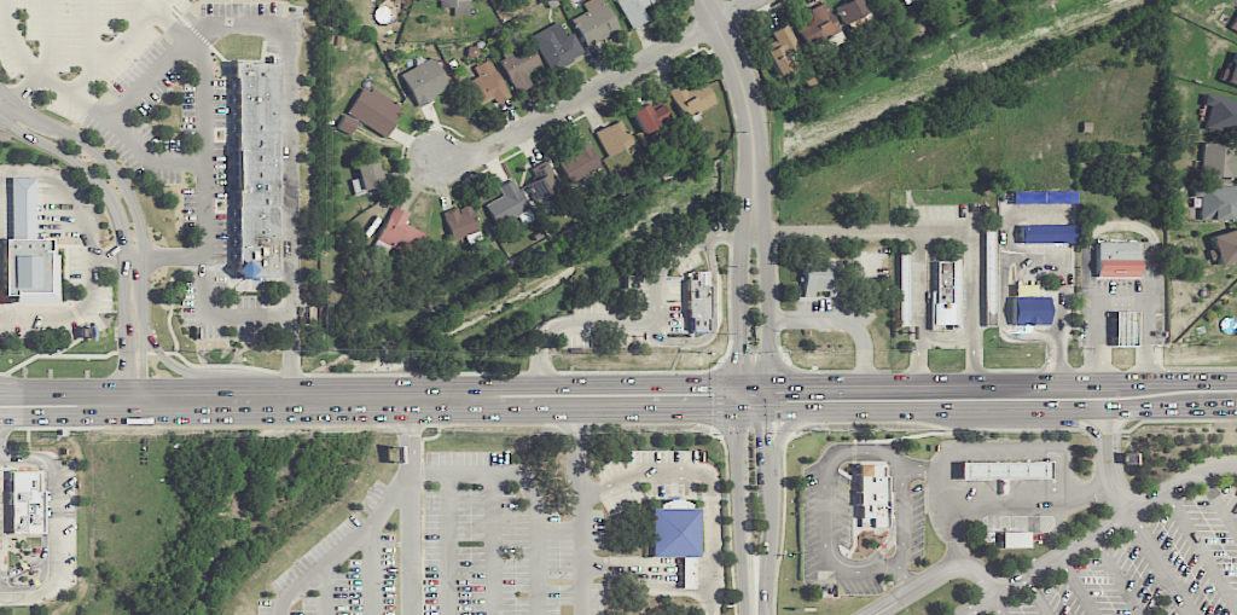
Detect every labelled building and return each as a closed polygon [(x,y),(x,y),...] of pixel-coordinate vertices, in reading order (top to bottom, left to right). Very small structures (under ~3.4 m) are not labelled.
[(452,16),(467,15),(467,0),(438,0),(439,8),(451,7),(452,16)] [(571,19),(586,47),(619,29),(603,0),(588,0),(582,3),(586,11),(571,19)] [(629,28),(646,21),(640,8),(655,2),(654,0),(616,0),(629,28)] [(865,0),(845,0),(846,2),(836,7),(845,26),(872,13),(865,0)] [(814,19),(804,24),(812,39),(822,34),(829,47),(843,40),(823,2),(808,9),(814,19)] [(1228,30),(1236,34),(1236,10),(1228,30)] [(532,34),(549,71),(583,55),(573,32),(565,36),(558,22),(532,34)] [(776,76),(793,68),(785,51),(794,47),(784,24),(769,31),(775,46),(764,51),(776,76)] [(499,57),(516,92),(531,85),(525,72),(540,64),(530,42),(499,57)] [(1230,50),(1220,81),(1236,87),(1236,52),(1230,50)] [(449,89),(433,57),(400,73),(415,105),(449,89)] [(495,104),(509,96),(489,58),(473,67),(478,76),(464,84),(476,107),(492,98),(495,104)] [(277,275),(277,62),(231,63),(231,77),(234,77),(236,266),(231,269),(242,279),(245,275),(277,275)] [(668,88),(679,117),(714,103),(705,82),(686,89),(683,82),(668,88)] [(383,136),(401,107),(363,84),(345,113),(383,136)] [(1203,92),(1201,104),(1208,106),(1203,126),(1236,134),(1236,100),(1203,92)] [(649,110),(645,103),(630,111),(642,133),(669,118),(660,104),(649,110)] [(336,128),(349,134),(356,119),(343,113),(336,128)] [(594,132),(607,156),(632,144),(619,119),(594,132)] [(571,144),(575,153),(558,162),(570,183),(600,166),(584,137),(571,144)] [(1202,145),(1201,176),(1236,177),(1236,146),(1202,145)] [(350,180),(355,198),(385,189),(376,157),(354,163),(358,177),(350,180)] [(535,179),(529,182),(540,208),(544,206),(540,197),(560,189),(548,160),(530,167),(535,179)] [(2,238),(11,238),(11,208),(10,176),(35,176),(35,208),(35,238),(48,238),(50,255),(57,254),(58,301),(14,301),(14,295),(2,295),(2,238)] [(517,214),(522,224),(532,219),(513,179),(498,186),(502,196),(484,204),(494,225),(517,214)] [(1236,219),(1236,185),(1192,186),(1192,197),(1200,197),(1200,219),(1236,219)] [(451,240),(478,231),(469,204),(442,213),(451,240)] [(426,233),(404,224),(409,214),(391,206),(374,247),(385,252),(387,247),(415,259),(426,233)] [(993,325),(993,228),(983,228),(985,325),(993,325)] [(1213,248),(1209,249),(1215,267),(1236,260),(1236,234),(1235,228),(1209,236),(1213,248)] [(1138,274),(1138,242),(1094,242),(1093,273),(1138,274)] [(908,323),(907,251),(896,251),(898,324),(908,323)] [(959,326),(958,253),(930,253),(930,326),(959,326)] [(840,297),(840,263),(801,263),(801,297),(840,297)] [(690,330),(689,317),(686,317),(685,273),(689,273),(689,271),(708,271),(709,320),(705,320),(705,330),(690,330)] [(1047,297),(1034,297),(1034,284),(1011,285),(1012,325),(1047,325),(1047,297)] [(1133,344),(1134,313),(1114,313),(1113,344),(1133,344)] [(957,462),(957,477),(1049,477),(1050,460),(957,462)] [(885,527),(885,476),(881,476),(881,465),(855,465),(856,505),(859,505),(859,527),(885,527)] [(40,536),(41,472),(8,472),(10,536),(40,536)] [(649,507),(649,556),(699,556),(699,507),(649,507)] [(998,532),(998,547),(1032,547),(1032,532),(998,532)]
